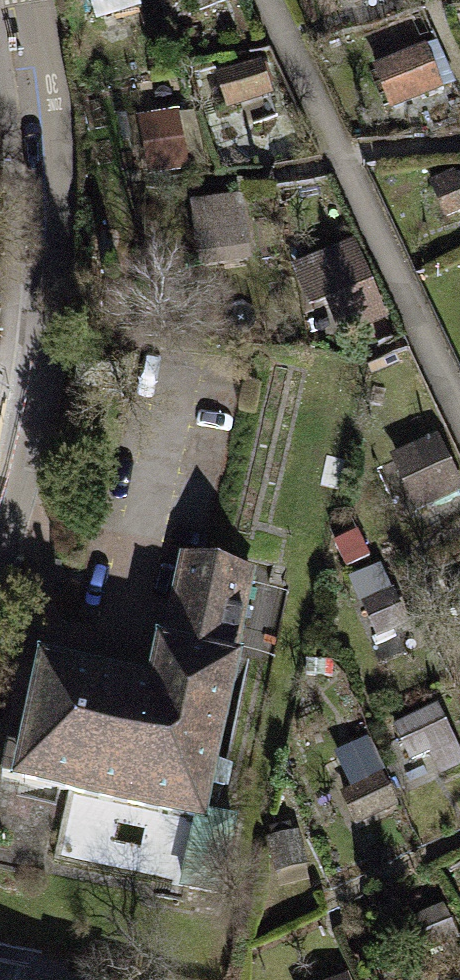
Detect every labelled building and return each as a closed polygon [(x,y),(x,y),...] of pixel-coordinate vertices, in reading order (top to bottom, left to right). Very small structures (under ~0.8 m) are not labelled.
[(429,34),(375,62),(398,107),(452,79),(429,34)] [(152,167),(186,165),(183,117),(149,118),(152,167)] [(200,256),(251,256),(251,195),(200,195),(200,256)] [(352,363),(407,336),(358,234),(303,260),(352,363)] [(459,495),(459,467),(450,432),(397,447),(415,508),(459,495)] [(43,671),(29,735),(8,731),(0,768),(0,776),(198,817),(249,571),(183,557),(154,694),(43,671)] [(391,561),(355,574),(379,640),(415,627),(391,561)] [(421,784),(459,766),(459,735),(445,701),(394,724),(421,784)] [(378,740),(343,750),(360,812),(395,802),(378,740)] [(19,962),(0,959),(0,979),(15,979),(19,962)]
